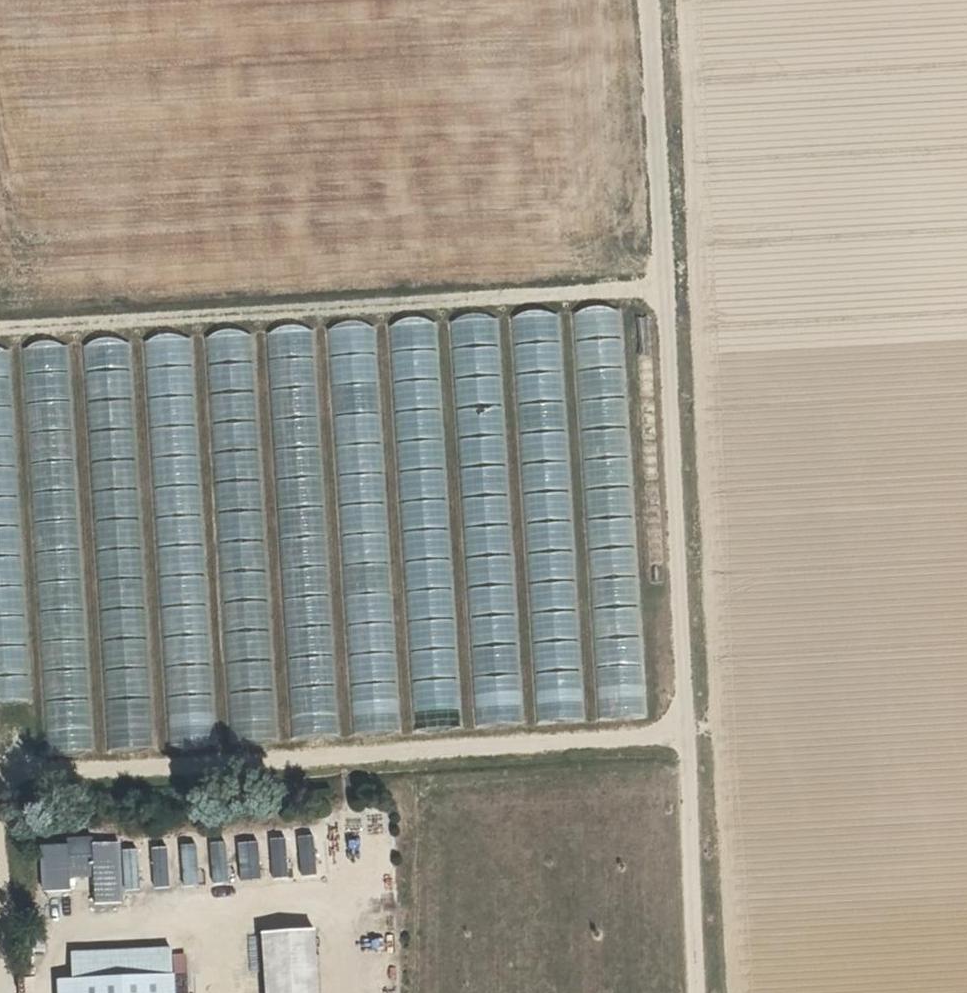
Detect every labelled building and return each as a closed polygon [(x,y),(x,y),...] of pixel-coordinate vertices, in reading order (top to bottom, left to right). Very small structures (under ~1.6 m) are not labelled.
[(0,348),(0,758),(650,712),(625,307),(0,348)] [(310,833),(292,835),(298,875),(315,873),(310,833)] [(269,878),(290,875),(284,834),(264,837),(269,878)] [(257,841),(233,842),(236,880),(260,879),(257,841)] [(89,888),(89,904),(138,904),(138,842),(36,842),(36,888),(89,888)] [(226,843),(206,845),(208,883),(228,882),(226,843)] [(200,885),(198,844),(147,846),(149,887),(200,885)] [(261,928),(265,992),(322,992),(319,928),(261,928)] [(174,949),(74,955),(76,992),(176,992),(174,949)]
